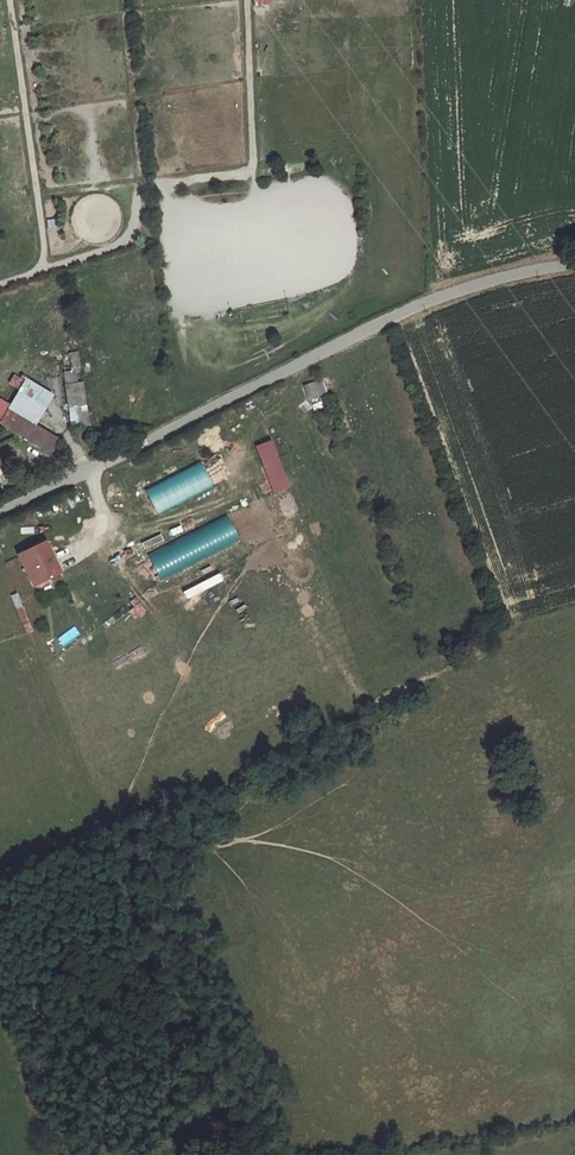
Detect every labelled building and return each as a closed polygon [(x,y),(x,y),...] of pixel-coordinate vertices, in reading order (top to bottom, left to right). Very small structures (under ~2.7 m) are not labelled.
[(65,354),(66,371),(60,372),(61,383),(78,383),(76,353),(65,354)] [(51,452),(57,439),(33,427),(50,394),(20,379),(8,403),(0,399),(0,426),(51,452)] [(301,386),(305,400),(325,394),(320,380),(301,386)] [(61,386),(69,427),(88,423),(80,382),(61,386)] [(153,516),(211,489),(198,463),(141,490),(153,516)] [(225,518),(144,553),(156,579),(236,544),(225,518)] [(47,542),(17,555),(32,587),(61,573),(47,542)] [(184,600),(220,582),(215,574),(180,593),(184,600)]
